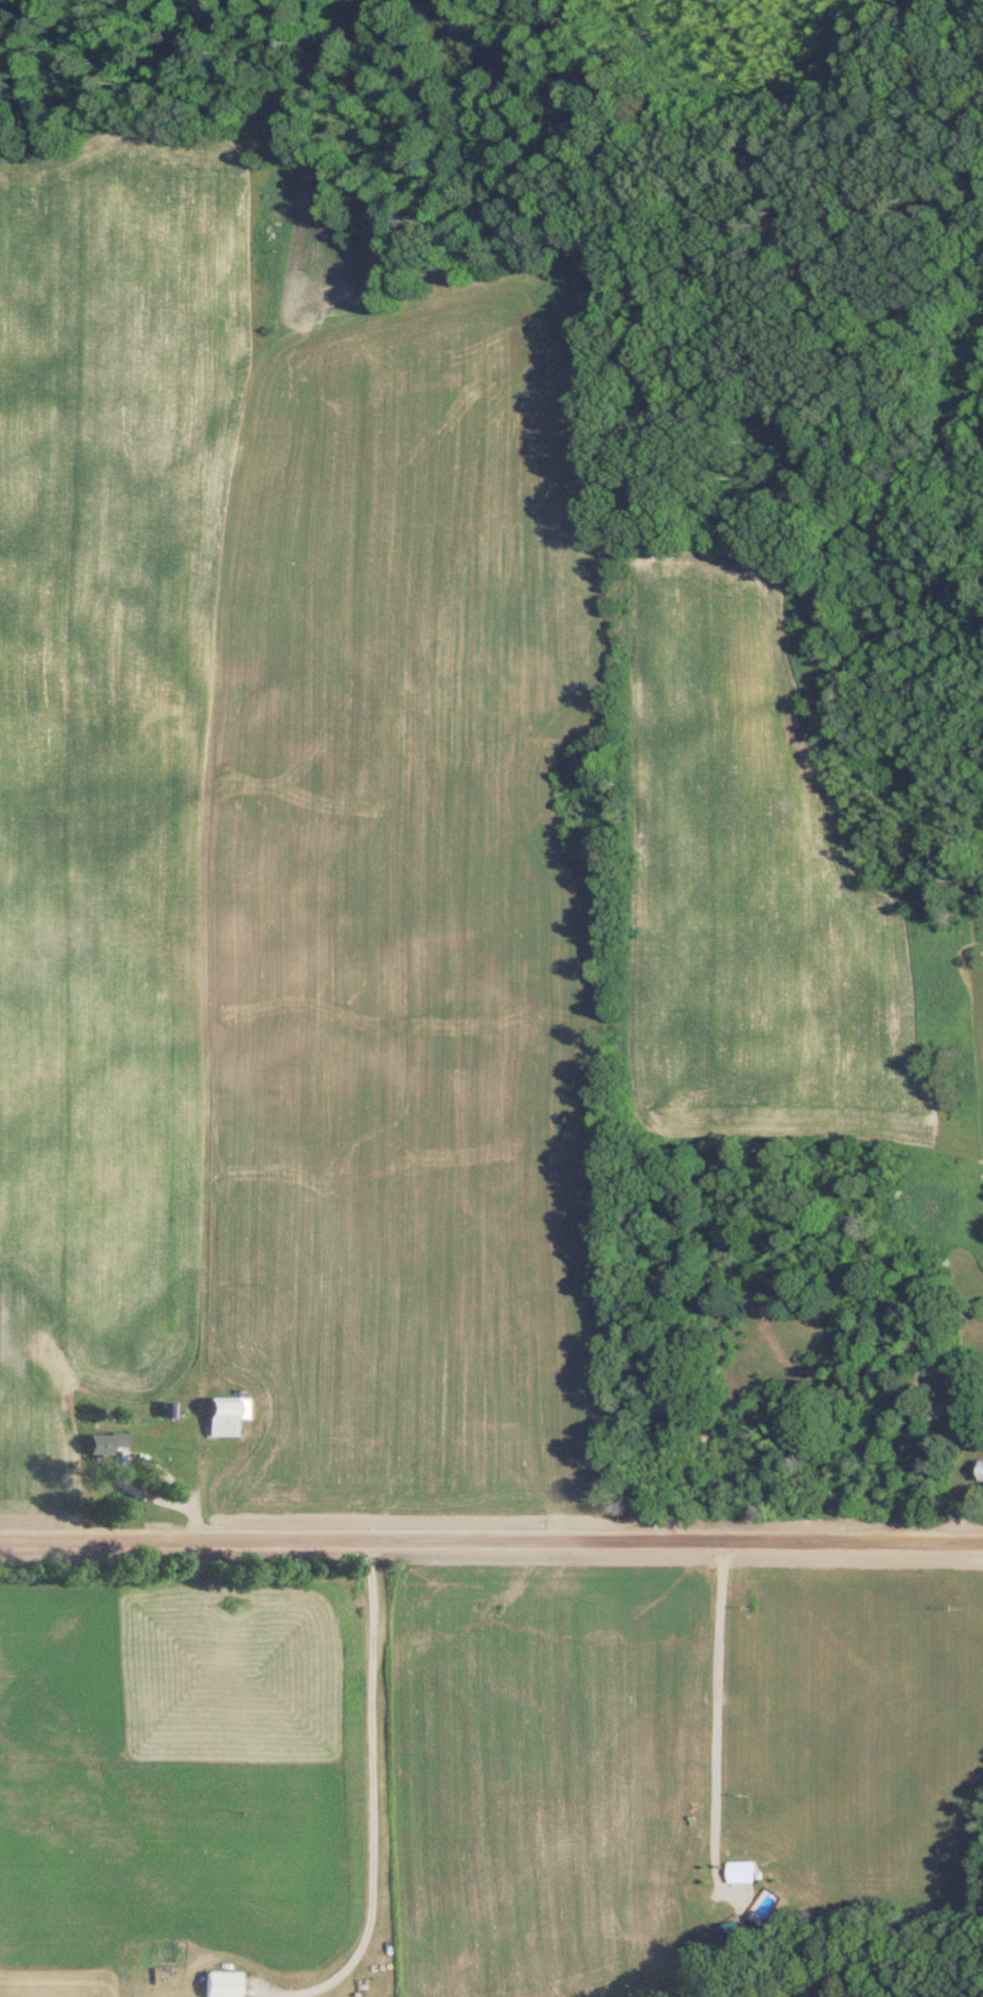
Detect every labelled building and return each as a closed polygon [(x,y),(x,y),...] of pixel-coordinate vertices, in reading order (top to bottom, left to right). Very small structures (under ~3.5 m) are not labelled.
[(234,1436),(234,1399),(201,1399),(201,1436),(234,1436)] [(158,1405),(159,1419),(170,1419),(169,1405),(158,1405)] [(124,1435),(86,1435),(86,1454),(124,1454),(124,1435)] [(975,1460),(975,1480),(982,1480),(982,1460),(975,1460)] [(756,1862),(729,1862),(729,1883),(756,1883),(756,1862)] [(199,1973),(199,1996),(238,1996),(238,1973),(199,1973)]
